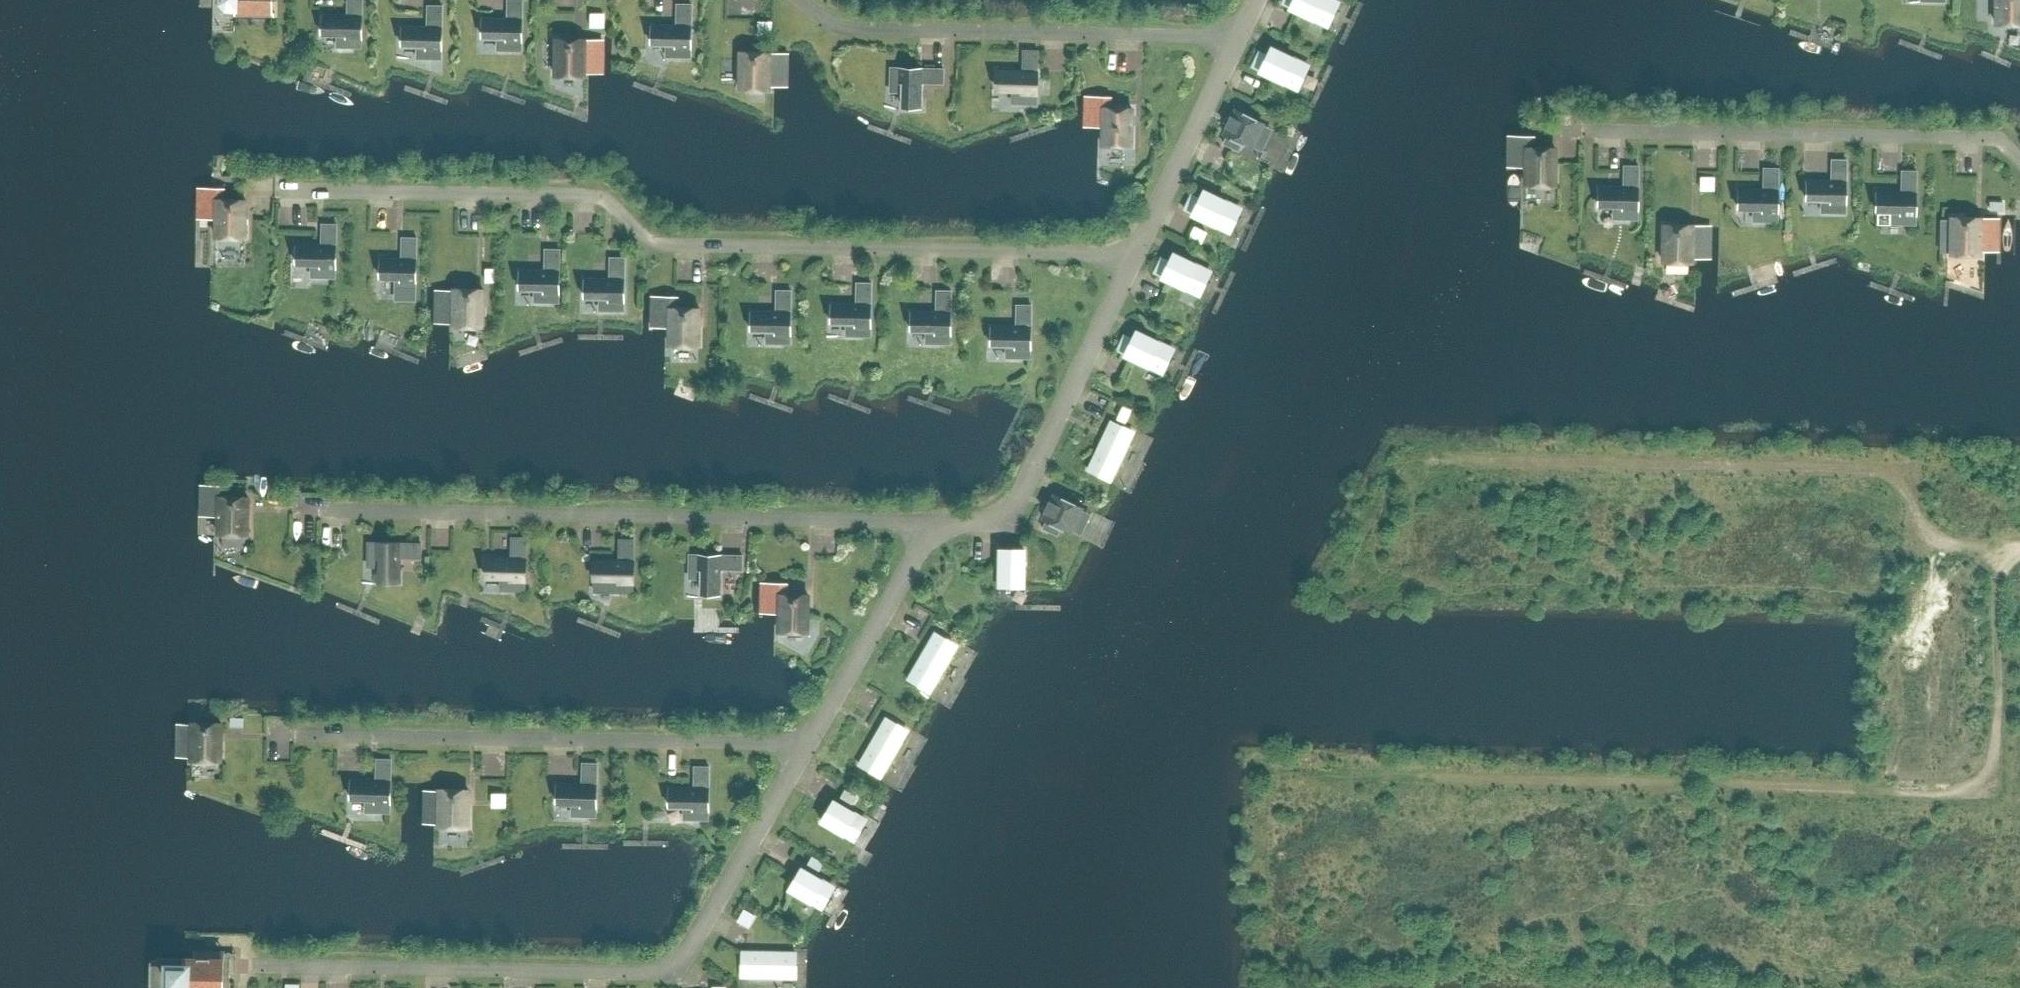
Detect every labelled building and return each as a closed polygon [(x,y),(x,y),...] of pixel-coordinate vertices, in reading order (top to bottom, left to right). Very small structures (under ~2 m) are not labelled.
[(226,8),(236,9),(236,14),(272,15),(272,0),(220,0),(220,2),(226,8)] [(338,33),(337,46),(361,47),(362,0),(347,0),(347,16),(322,15),(321,33),(338,33)] [(482,18),(481,36),(498,36),(498,49),(521,50),(522,0),(507,0),(507,19),(482,18)] [(1283,3),(1290,6),(1290,7),(1313,19),(1314,17),(1325,23),(1335,1),(1334,0),(1284,0),(1283,3)] [(1995,21),(2000,21),(2000,24),(2019,25),(2019,0),(1996,0),(1995,21)] [(690,56),(691,4),(676,4),(676,25),(651,25),(650,43),(667,43),(666,56),(690,56)] [(441,58),(442,6),(427,5),(427,27),(402,26),(401,44),(418,45),(417,57),(441,58)] [(604,14),(591,13),(591,26),(603,26),(604,14)] [(758,21),(758,34),(771,34),(771,21),(758,21)] [(585,38),(556,38),(555,73),(559,73),(559,76),(580,77),(580,73),(584,73),(585,38)] [(1260,51),(1253,66),(1260,70),(1260,71),(1283,82),(1284,81),(1295,86),(1305,64),(1294,59),(1294,58),(1271,47),(1267,55),(1260,51)] [(996,89),(1013,89),(1012,102),(1036,103),(1037,50),(1022,50),(1022,71),(997,71),(996,89)] [(739,90),(740,90),(744,90),(764,91),(764,90),(768,90),(769,52),(740,52),(739,90)] [(943,83),(943,68),(891,67),(890,91),(903,91),(902,108),(920,108),(921,83),(943,83)] [(1111,107),(1111,96),(1103,96),(1102,142),(1106,142),(1106,148),(1126,149),(1127,142),(1131,142),(1132,108),(1111,107)] [(1250,147),(1262,123),(1236,110),(1233,116),(1231,115),(1225,127),(1227,128),(1224,134),(1227,136),(1223,143),(1237,150),(1241,143),(1250,147)] [(1213,152),(1219,130),(1210,128),(1204,149),(1213,152)] [(1525,182),(1530,182),(1529,185),(1550,186),(1550,182),(1554,182),(1555,147),(1534,147),(1534,136),(1526,136),(1525,182)] [(1805,198),(1822,199),(1821,211),(1845,212),(1846,160),(1831,159),(1831,181),(1805,180),(1805,198)] [(1597,205),(1614,205),(1613,218),(1637,218),(1638,166),(1623,165),(1623,187),(1597,186),(1597,205)] [(1737,207),(1754,207),(1753,220),(1777,221),(1778,168),(1763,168),(1763,189),(1737,189),(1737,207)] [(1875,210),(1892,210),(1891,223),(1915,223),(1916,171),(1901,170),(1901,192),(1875,192),(1875,210)] [(1713,189),(1714,177),(1701,177),(1701,189),(1713,189)] [(216,234),(220,234),(220,237),(240,238),(240,234),(245,234),(245,200),(224,199),(224,188),(217,188),(216,234)] [(1192,194),(1185,209),(1193,212),(1192,213),(1216,225),(1216,223),(1227,229),(1238,207),(1226,201),(1227,200),(1204,189),(1200,197),(1192,194)] [(1989,201),(1989,210),(2002,210),(2002,201),(1989,201)] [(1950,252),(1954,252),(1954,255),(1974,256),(1975,252),(1979,252),(1980,217),(1951,217),(1950,252)] [(295,263),(312,263),(312,276),(335,276),(337,224),(322,224),(321,245),(296,244),(295,263)] [(1662,259),(1666,259),(1666,262),(1687,263),(1687,259),(1691,259),(1692,224),(1663,224),(1662,259)] [(1194,226),(1189,237),(1200,243),(1206,231),(1194,226)] [(379,277),(396,277),(396,285),(415,286),(416,237),(401,237),(401,259),(380,258),(379,277)] [(536,288),(535,301),(559,301),(560,249),(545,248),(544,270),(519,270),(519,288),(536,288)] [(1162,257),(1155,272),(1162,276),(1162,277),(1185,288),(1186,287),(1197,292),(1207,270),(1196,265),(1196,264),(1173,253),(1169,261),(1162,257)] [(600,297),(600,309),(624,310),(625,257),(610,257),(609,279),(584,278),(584,296),(600,297)] [(847,322),(847,334),(870,335),(872,282),(856,282),(856,304),(831,303),(830,322),(847,322)] [(453,326),(454,326),(457,326),(457,327),(478,327),(478,326),(482,327),(483,289),(454,288),(453,326)] [(767,329),(767,342),(790,343),(792,290),(776,289),(776,311),(751,311),(750,329),(767,329)] [(927,330),(927,342),(950,343),(952,290),(936,290),(936,311),(911,311),(910,329),(927,330)] [(669,345),(673,345),(673,346),(693,346),(693,345),(698,345),(699,308),(678,307),(678,297),(670,296),(669,345)] [(1007,344),(1007,356),(1030,357),(1032,304),(1016,304),(1016,326),(991,325),(990,344),(1007,344)] [(1125,335),(1117,350),(1125,354),(1124,355),(1148,366),(1149,365),(1160,370),(1170,348),(1159,343),(1159,342),(1136,331),(1132,338),(1125,335)] [(1088,469),(1109,479),(1110,480),(1113,473),(1115,474),(1129,444),(1127,443),(1132,432),(1110,421),(1088,469)] [(218,531),(222,531),(222,534),(243,535),(243,531),(247,531),(248,496),(227,496),(227,485),(219,485),(218,531)] [(1081,534),(1091,513),(1083,509),(1083,508),(1084,508),(1063,497),(1053,492),(1050,497),(1040,519),(1045,521),(1043,525),(1042,527),(1052,532),(1058,535),(1061,529),(1072,534),(1073,531),(1081,534)] [(445,547),(445,530),(426,529),(426,547),(445,547)] [(311,542),(311,531),(287,531),(287,541),(311,542)] [(488,531),(488,543),(504,543),(504,531),(488,531)] [(485,576),(501,576),(501,589),(525,590),(526,537),(511,537),(511,558),(485,558),(485,576)] [(616,592),(633,593),(633,577),(634,538),(627,538),(618,537),(617,559),(592,558),(591,580),(607,581),(607,592),(616,592)] [(422,542),(367,541),(366,567),(378,567),(377,584),(400,584),(400,557),(421,558),(421,549),(422,542)] [(1000,582),(1013,583),(1021,583),(1022,575),(1023,575),(1024,549),(999,549),(999,574),(1000,574),(1000,582)] [(742,554),(690,553),(690,577),(702,578),(702,594),(720,594),(721,569),(742,569),(742,554)] [(787,582),(779,582),(778,628),(782,628),(782,632),(803,632),(803,629),(807,629),(808,594),(787,593),(787,582)] [(908,679),(929,691),(933,684),(935,686),(952,657),(949,656),(956,645),(935,633),(908,679)] [(244,718),(231,717),(231,725),(243,725),(244,718)] [(886,718),(859,764),(879,776),(883,769),(886,771),(903,742),(900,741),(906,730),(886,718)] [(221,722),(192,721),(191,756),(196,756),(196,760),(216,760),(216,757),(221,757),(221,722)] [(350,797),(366,798),(366,810),(390,811),(391,759),(376,758),(375,780),(350,779),(350,797)] [(556,801),(572,802),(572,815),(596,815),(597,763),(582,762),(581,784),(556,783),(556,801)] [(685,806),(684,818),(708,819),(709,766),(694,766),(694,788),(669,787),(668,805),(685,806)] [(438,823),(443,823),(443,827),(463,827),(463,824),(467,824),(468,789),(439,788),(438,823)] [(492,806),(505,806),(505,794),(492,793),(492,806)] [(830,797),(818,818),(850,837),(862,816),(830,797)] [(801,867),(789,889),(811,901),(811,900),(818,904),(829,886),(822,882),(823,880),(801,867)] [(736,921),(748,927),(755,915),(743,908),(736,921)] [(742,975),(749,975),(749,978),(782,979),(782,976),(795,976),(795,952),(742,951),(742,975)] [(224,958),(195,958),(189,958),(185,957),(185,962),(173,962),(166,969),(166,982),(172,987),(181,987),(223,987),(224,958)]
